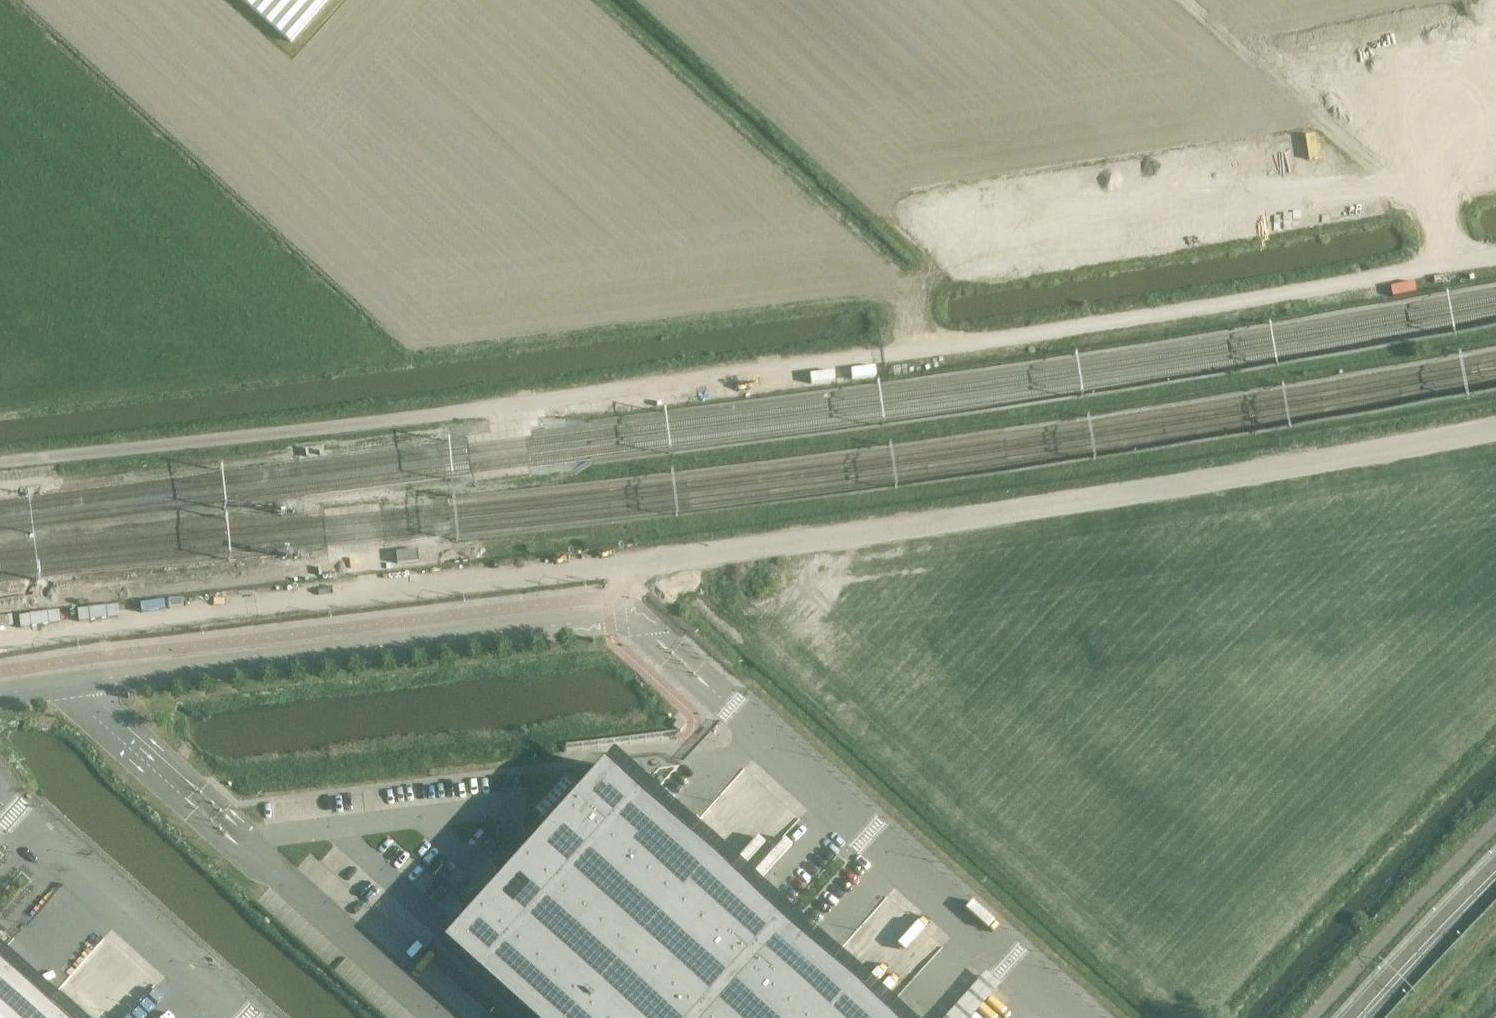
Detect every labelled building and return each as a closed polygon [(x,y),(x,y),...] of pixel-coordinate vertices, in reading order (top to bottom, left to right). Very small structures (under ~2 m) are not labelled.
[(291,42),(328,0),(243,0),(291,42)] [(711,862),(603,765),(443,945),(524,1017),(571,1017),(711,862)] [(783,926),(711,862),(571,1017),(700,1017),(783,926)] [(854,990),(783,926),(700,1017),(829,1017),(854,990)] [(0,970),(0,1017),(54,1017),(0,970)] [(854,990),(829,1017),(885,1017),(854,990)]
